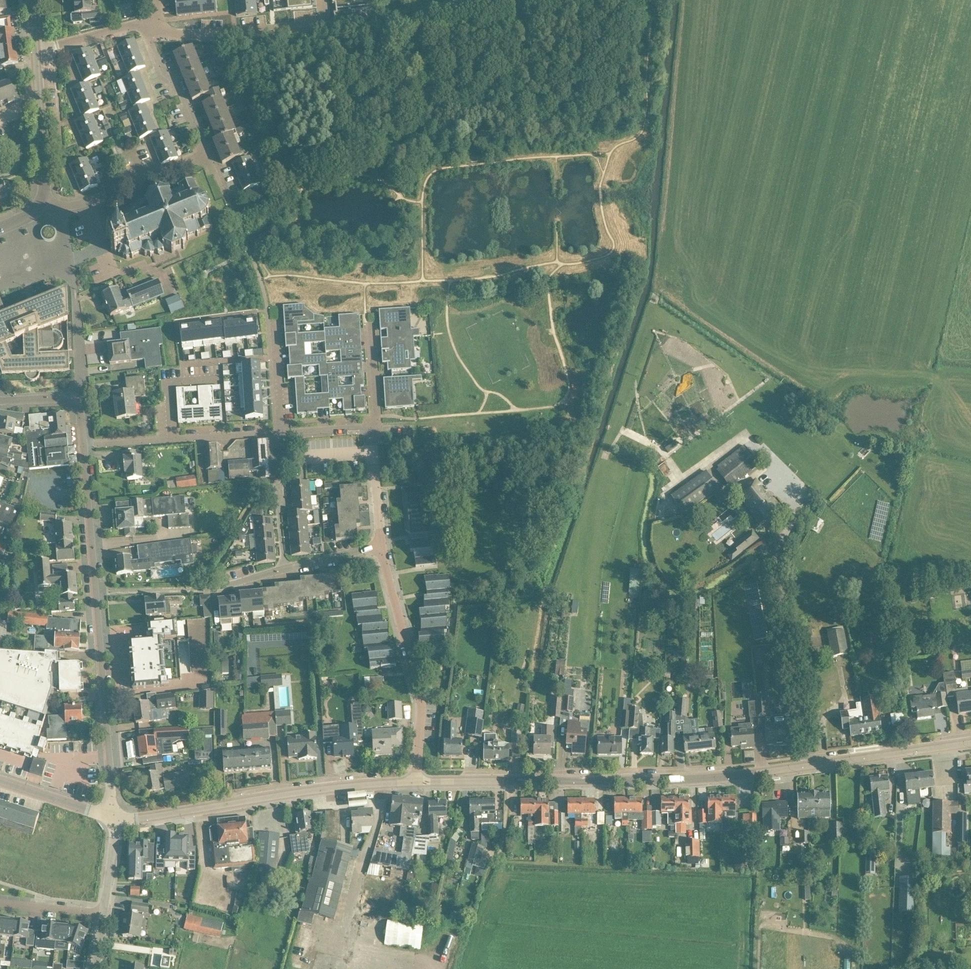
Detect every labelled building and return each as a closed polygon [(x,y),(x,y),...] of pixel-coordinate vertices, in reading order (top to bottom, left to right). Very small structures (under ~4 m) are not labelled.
[(71,22),(73,24),(83,23),(83,21),(90,20),(90,23),(100,23),(99,13),(92,13),(91,0),(74,0),(76,14),(73,14),(71,16),(71,22)] [(177,17),(190,15),(188,0),(175,0),(177,17)] [(190,15),(203,14),(201,0),(188,0),(190,15)] [(203,14),(216,12),(215,0),(201,0),(203,14)] [(271,2),(285,0),(286,10),(311,7),(310,0),(271,0),(271,2)] [(334,12),(335,24),(355,22),(354,11),(370,9),(369,0),(362,0),(339,3),(340,11),(334,12)] [(256,1),(235,3),(236,16),(236,17),(257,14),(256,1)] [(2,69),(2,66),(8,65),(18,63),(13,29),(11,30),(10,17),(0,18),(0,69),(2,69)] [(118,47),(123,60),(139,54),(134,41),(118,47)] [(174,54),(192,101),(206,95),(209,102),(202,104),(217,139),(213,140),(222,164),(238,158),(229,134),(233,133),(219,98),(222,97),(219,92),(231,87),(230,83),(218,88),(219,90),(208,94),(190,48),(174,54)] [(73,56),(79,69),(95,62),(89,49),(73,56)] [(139,54),(123,60),(129,73),(145,67),(139,54)] [(105,58),(98,61),(101,67),(108,64),(105,58)] [(95,62),(79,69),(84,82),(100,75),(95,62)] [(222,76),(224,82),(229,80),(222,64),(218,66),(222,76)] [(123,80),(128,93),(144,87),(139,73),(123,80)] [(16,99),(10,82),(0,85),(0,104),(16,99)] [(72,90),(77,103),(93,96),(88,83),(72,90)] [(144,87),(128,93),(134,106),(149,100),(144,87)] [(232,93),(240,113),(244,111),(236,91),(232,93)] [(93,96),(77,103),(83,116),(98,110),(93,96)] [(127,101),(120,104),(122,111),(129,108),(127,101)] [(129,112),(135,125),(151,119),(145,106),(129,112)] [(125,113),(119,116),(122,122),(128,120),(125,113)] [(245,114),(239,116),(242,123),(248,120),(245,114)] [(76,122),(81,135),(97,129),(92,116),(76,122)] [(151,119),(135,125),(140,138),(156,132),(151,119)] [(97,129),(81,135),(87,148),(102,142),(97,129)] [(151,138),(156,151),(172,145),(167,132),(151,138)] [(179,143),(177,143),(180,149),(186,147),(184,141),(183,141),(179,143)] [(172,145),(156,151),(161,164),(177,158),(172,145)] [(233,164),(238,177),(254,171),(249,158),(233,164)] [(71,165),(76,178),(92,172),(87,159),(71,165)] [(254,171),(238,177),(244,190),(260,184),(254,171)] [(92,172),(76,178),(81,192),(97,185),(92,172)] [(139,205),(137,208),(133,209),(132,207),(131,208),(131,209),(129,212),(128,211),(127,212),(128,213),(128,217),(118,221),(118,220),(117,220),(115,220),(115,218),(111,220),(110,224),(111,224),(113,230),(110,231),(109,231),(110,232),(112,236),(106,238),(112,252),(117,250),(119,254),(118,255),(119,255),(119,254),(122,253),(124,257),(123,258),(127,259),(127,258),(141,253),(142,253),(142,254),(144,253),(145,255),(144,256),(146,257),(147,255),(150,256),(151,257),(152,256),(152,255),(155,252),(158,253),(158,255),(160,255),(160,253),(162,252),(163,253),(164,252),(163,251),(164,248),(172,251),(172,253),(174,253),(174,251),(182,248),(184,250),(185,248),(183,247),(187,240),(188,240),(189,239),(188,238),(197,235),(198,236),(199,236),(199,234),(212,229),(213,229),(213,228),(212,228),(212,227),(216,225),(215,222),(211,224),(208,218),(209,216),(207,215),(209,210),(211,210),(211,208),(209,208),(206,203),(208,201),(207,200),(205,202),(200,198),(201,197),(199,197),(195,186),(198,185),(197,184),(197,179),(193,180),(192,181),(179,186),(178,186),(177,187),(180,192),(170,196),(161,192),(161,190),(160,190),(160,192),(151,196),(150,195),(149,196),(148,198),(147,205),(144,204),(144,202),(143,202),(143,201),(138,203),(139,203),(138,204),(139,205)] [(8,197),(7,194),(10,191),(11,191),(12,190),(10,190),(9,186),(10,185),(9,184),(8,185),(3,185),(2,183),(0,184),(0,200),(8,197)] [(118,288),(111,291),(102,295),(111,317),(120,313),(127,310),(133,307),(164,295),(162,290),(161,290),(158,280),(139,288),(140,290),(136,292),(135,290),(127,293),(128,295),(121,297),(118,288)] [(24,310),(24,309),(6,316),(0,300),(0,370),(2,375),(25,374),(25,375),(25,376),(25,377),(26,378),(26,379),(27,380),(28,380),(29,381),(31,381),(32,382),(33,382),(34,382),(35,381),(36,381),(37,380),(38,379),(39,378),(39,377),(40,376),(40,375),(40,374),(67,373),(67,370),(69,370),(69,354),(54,355),(54,351),(56,351),(57,350),(59,350),(60,349),(61,348),(62,347),(63,345),(63,344),(63,343),(64,341),(63,340),(63,339),(63,337),(62,336),(62,335),(61,335),(60,334),(59,333),(58,332),(56,332),(55,331),(54,331),(53,331),(53,325),(68,319),(67,296),(64,296),(63,293),(36,304),(36,305),(37,304),(37,311),(33,311),(33,304),(27,304),(27,312),(23,312),(23,310),(24,310)] [(184,309),(179,295),(166,301),(171,314),(184,309)] [(305,305),(283,306),(284,324),(290,324),(291,335),(298,334),(298,326),(297,323),(314,322),(314,316),(314,315),(305,308),(305,305)] [(389,330),(390,338),(410,337),(408,309),(410,309),(379,311),(380,330),(389,330)] [(339,328),(324,329),(324,332),(325,343),(355,341),(354,329),(360,329),(359,315),(339,316),(339,317),(339,328)] [(247,339),(258,337),(256,320),(245,321),(247,339)] [(234,323),(237,340),(247,339),(245,321),(234,323)] [(225,343),(223,324),(223,322),(212,323),(215,345),(225,343)] [(201,325),(203,342),(204,346),(215,345),(212,323),(201,325)] [(237,340),(234,323),(223,324),(225,343),(226,345),(237,344),(237,340)] [(193,343),(203,342),(201,325),(191,326),(193,343)] [(194,347),(193,343),(191,326),(180,328),(182,349),(194,347)] [(161,329),(138,332),(130,333),(120,334),(120,335),(121,335),(122,342),(107,344),(110,364),(144,360),(146,368),(162,366),(161,358),(159,346),(163,345),(161,329)] [(291,335),(285,335),(286,348),(289,348),(292,347),(292,357),(305,356),(305,344),(311,344),(325,343),(324,332),(298,334),(291,335)] [(414,341),(410,341),(410,338),(420,337),(420,336),(410,337),(390,338),(391,350),(382,350),(382,364),(387,363),(388,371),(411,369),(411,360),(406,360),(406,352),(415,352),(414,341)] [(355,341),(325,343),(325,350),(340,349),(340,351),(341,363),(356,362),(356,363),(362,363),(362,362),(361,349),(355,350),(355,341)] [(290,367),(287,367),(288,378),(288,379),(295,379),(295,378),(303,378),(302,367),(319,366),(320,377),(321,377),(327,377),(326,364),(327,364),(326,355),(312,356),(305,356),(292,357),(293,367),(290,367)] [(327,364),(326,364),(327,377),(328,388),(339,387),(338,378),(345,375),(352,377),(353,386),(358,386),(358,387),(361,387),(364,386),(363,373),(357,373),(356,363),(356,362),(341,363),(327,364)] [(242,364),(243,375),(260,374),(260,363),(242,364)] [(243,375),(239,375),(239,386),(243,385),(261,384),(260,374),(243,375)] [(393,390),(384,391),(385,409),(414,407),(414,400),(406,401),(405,388),(413,388),(413,381),(422,380),(421,376),(392,378),(393,390)] [(127,393),(114,395),(117,419),(136,417),(134,398),(145,396),(143,377),(125,379),(127,393)] [(303,378),(295,378),(295,379),(295,381),(297,415),(307,414),(309,414),(318,413),(317,410),(317,406),(329,405),(329,401),(329,399),(328,394),(322,394),(305,395),(304,377),(303,378)] [(261,384),(243,385),(239,386),(240,397),(262,395),(261,384)] [(220,390),(220,386),(205,387),(208,421),(222,420),(221,405),(214,405),(213,391),(220,390)] [(339,387),(328,388),(328,394),(329,399),(345,398),(345,411),(355,411),(356,411),(359,411),(358,411),(365,410),(365,397),(362,397),(359,397),(358,387),(358,386),(353,386),(339,387)] [(208,421),(205,387),(191,388),(191,392),(198,392),(199,407),(192,407),(193,422),(208,421)] [(191,392),(191,388),(176,389),(178,408),(179,408),(179,411),(178,412),(179,423),(193,422),(192,407),(186,408),(185,393),(191,392)] [(262,407),(262,395),(240,397),(241,408),(245,408),(262,407)] [(245,408),(246,419),(263,417),(262,407),(245,408)] [(8,434),(15,435),(16,428),(22,429),(23,425),(25,415),(2,412),(2,415),(0,415),(0,417),(0,433),(8,434)] [(26,436),(28,449),(28,454),(29,463),(29,470),(69,466),(67,447),(68,447),(64,413),(41,415),(29,416),(30,428),(31,434),(26,435),(26,436)] [(11,460),(27,463),(26,462),(25,461),(27,454),(28,454),(28,449),(25,449),(26,455),(23,454),(23,453),(10,451),(11,448),(13,440),(0,436),(0,457),(6,458),(11,459),(11,460)] [(230,478),(250,477),(249,472),(260,471),(260,479),(275,478),(274,463),(293,461),(292,448),(273,449),(272,441),(252,443),(254,463),(249,464),(248,461),(229,462),(230,478)] [(206,469),(204,469),(204,470),(219,469),(219,481),(225,481),(224,469),(223,469),(221,452),(220,452),(219,445),(223,445),(203,446),(203,447),(205,446),(206,469)] [(717,471),(731,488),(759,465),(744,445),(717,466),(719,469),(717,471)] [(123,452),(124,472),(127,472),(128,480),(142,479),(141,457),(137,457),(137,451),(123,452)] [(691,470),(702,462),(695,452),(683,460),(691,470)] [(4,479),(9,465),(29,470),(29,463),(27,464),(27,463),(11,460),(11,459),(6,458),(0,457),(0,490),(4,479)] [(671,495),(684,514),(714,493),(715,494),(720,490),(706,471),(671,495)] [(208,473),(209,483),(219,482),(218,472),(208,473)] [(176,478),(177,489),(188,487),(188,488),(197,487),(195,476),(176,478)] [(166,482),(167,490),(176,488),(175,480),(166,482)] [(439,480),(429,480),(430,488),(440,488),(439,480)] [(749,513),(753,518),(759,525),(779,509),(755,480),(739,493),(752,510),(749,513)] [(292,491),(292,498),(310,496),(309,482),(291,483),(291,484),(292,484),(293,491),(292,491)] [(337,501),(338,515),(359,513),(359,506),(355,506),(354,500),(362,500),(361,486),(340,488),(341,501),(337,501)] [(410,535),(410,540),(411,541),(411,552),(413,552),(415,559),(416,567),(435,566),(434,558),(432,550),(436,550),(436,539),(435,533),(427,533),(423,487),(402,489),(405,530),(410,535)] [(293,505),(293,512),(306,511),(312,510),(310,496),(292,498),(293,498),(294,505),(293,505)] [(131,501),(131,502),(115,503),(115,504),(116,504),(118,530),(125,529),(126,537),(135,536),(135,528),(144,527),(143,518),(168,516),(169,529),(190,528),(189,514),(185,514),(184,497),(163,499),(131,501)] [(7,545),(8,545),(21,510),(0,502),(0,542),(7,545)] [(742,518),(732,505),(720,514),(729,527),(742,518)] [(289,527),(307,526),(306,511),(293,512),(288,512),(289,520),(290,520),(290,527),(289,527)] [(40,520),(56,522),(57,515),(41,513),(40,520)] [(359,513),(338,515),(339,527),(335,527),(336,541),(357,539),(357,532),(353,532),(352,527),(360,526),(359,513)] [(254,520),(255,535),(273,533),(272,533),(272,526),(272,518),(254,520)] [(57,543),(58,543),(73,542),(72,524),(56,525),(57,543)] [(310,525),(311,533),(320,532),(319,525),(310,525)] [(290,541),(308,540),(307,526),(289,527),(290,535),(291,534),(291,541),(290,541)] [(751,531),(733,545),(740,554),(758,539),(751,531)] [(255,535),(256,549),(274,547),(273,547),(273,540),(274,540),(273,533),(255,535)] [(192,555),(190,539),(150,545),(152,560),(192,555)] [(308,540),(290,541),(291,549),(292,549),(293,555),(292,555),(292,556),(310,555),(308,540)] [(3,556),(4,553),(12,555),(14,548),(7,546),(7,545),(0,542),(0,554),(3,556)] [(73,542),(58,543),(58,546),(57,546),(58,562),(75,560),(74,545),(71,545),(70,542),(73,542)] [(274,547),(256,549),(258,564),(276,562),(276,561),(275,561),(274,555),(275,555),(274,547)] [(133,572),(151,570),(150,560),(132,562),(132,557),(125,557),(115,558),(117,575),(133,574),(133,572)] [(36,561),(37,570),(50,569),(50,559),(36,561)] [(240,575),(256,572),(255,565),(239,568),(240,575)] [(62,596),(65,595),(71,595),(78,594),(76,573),(66,574),(60,574),(60,575),(51,576),(50,569),(37,570),(39,587),(52,586),(52,584),(61,583),(62,596)] [(641,593),(642,569),(632,569),(631,592),(641,593)] [(320,577),(313,578),(315,599),(329,598),(328,594),(341,593),(339,571),(326,572),(327,581),(321,581),(320,577)] [(418,635),(419,636),(419,640),(419,654),(434,653),(434,652),(445,651),(444,644),(444,633),(447,632),(447,619),(445,608),(449,608),(449,599),(448,594),(450,594),(450,582),(450,576),(440,576),(424,577),(427,592),(427,596),(424,596),(424,610),(419,610),(421,621),(421,635),(418,635)] [(295,584),(288,584),(290,606),(303,604),(303,600),(315,599),(313,578),(300,579),(301,587),(295,588),(295,584)] [(269,590),(263,591),(265,612),(278,611),(277,607),(290,606),(288,584),(275,585),(276,594),(270,594),(269,590)] [(263,591),(262,591),(262,592),(251,593),(253,613),(265,612),(263,591)] [(251,593),(240,594),(242,614),(253,613),(251,593)] [(378,612),(377,607),(377,600),(376,593),(362,594),(352,595),(352,602),(354,614),(357,614),(357,618),(358,627),(362,626),(362,638),(364,651),(367,651),(369,662),(370,669),(381,668),(381,669),(396,668),(393,653),(393,649),(393,648),(390,648),(388,635),(388,624),(383,624),(381,611),(378,612)] [(240,598),(230,599),(232,619),(242,618),(242,614),(240,594),(240,598)] [(71,595),(65,595),(65,601),(59,601),(60,612),(65,611),(75,611),(74,600),(71,600),(71,595)] [(171,614),(170,606),(182,606),(182,598),(164,598),(164,597),(145,599),(147,616),(157,615),(166,614),(171,614)] [(232,625),(232,619),(230,599),(218,600),(221,626),(232,625)] [(203,606),(204,618),(212,617),(211,606),(203,606)] [(7,622),(7,623),(47,627),(47,630),(55,630),(55,634),(80,635),(81,621),(48,619),(48,616),(38,615),(8,612),(7,622)] [(176,621),(148,624),(149,639),(129,641),(133,689),(169,686),(165,639),(178,638),(176,621)] [(809,630),(808,623),(798,625),(801,639),(813,637),(811,629),(809,630)] [(844,630),(827,633),(832,658),(848,654),(844,630)] [(59,653),(60,653),(65,653),(65,651),(79,652),(79,649),(80,635),(55,634),(55,638),(35,636),(34,653),(51,654),(51,653),(59,654),(59,653)] [(6,651),(5,651),(0,650),(0,747),(34,758),(35,757),(37,758),(39,752),(44,753),(47,743),(38,740),(54,691),(60,693),(81,692),(81,677),(80,664),(60,664),(60,653),(59,653),(59,654),(51,653),(51,654),(34,653),(19,651),(6,650),(6,651)] [(754,652),(755,665),(765,664),(764,651),(754,652)] [(681,657),(680,673),(688,673),(689,658),(681,657)] [(555,676),(564,676),(565,662),(556,661),(555,676)] [(430,673),(441,672),(440,664),(430,665),(430,673)] [(963,672),(962,672),(962,680),(965,679),(970,678),(970,671),(963,672)] [(382,677),(371,678),(371,687),(383,687),(382,677)] [(263,679),(263,687),(273,686),(273,678),(263,679)] [(910,703),(912,713),(916,713),(917,720),(934,718),(933,709),(938,708),(938,709),(947,707),(946,697),(945,693),(946,693),(945,686),(945,683),(939,684),(933,695),(922,697),(910,698),(910,703)] [(950,685),(945,686),(946,693),(946,697),(956,696),(955,684),(950,685)] [(562,697),(561,711),(573,712),(574,698),(574,690),(564,689),(563,696),(562,696),(562,697)] [(757,693),(759,717),(767,717),(765,699),(764,692),(757,693)] [(205,709),(214,709),(214,693),(201,693),(201,703),(205,703),(205,709)] [(160,709),(172,708),(176,707),(175,694),(156,696),(157,701),(134,704),(136,723),(162,720),(160,709)] [(967,695),(956,696),(957,705),(959,715),(969,713),(970,713),(970,694),(967,695)] [(562,697),(552,697),(551,717),(560,718),(560,711),(561,711),(562,697)] [(865,699),(862,699),(864,713),(868,712),(869,718),(863,719),(865,735),(880,733),(879,723),(875,698),(865,699)] [(677,716),(686,717),(687,700),(678,700),(677,716)] [(748,702),(749,717),(758,717),(756,702),(748,702)] [(388,704),(388,720),(402,719),(401,703),(388,704)] [(863,718),(861,704),(855,709),(862,718),(863,718)] [(48,717),(49,725),(50,725),(50,730),(47,730),(47,741),(67,740),(66,728),(65,728),(65,724),(82,724),(82,705),(75,706),(75,705),(73,705),(73,706),(65,706),(65,716),(48,717)] [(639,709),(632,708),(631,712),(630,729),(640,729),(640,738),(637,738),(637,745),(640,745),(640,755),(653,755),(653,739),(656,739),(659,739),(660,730),(656,730),(656,729),(654,729),(654,728),(653,726),(648,727),(647,728),(647,729),(643,729),(642,714),(639,714),(639,709)] [(284,711),(275,712),(275,716),(276,726),(277,726),(285,725),(284,711)] [(865,735),(863,719),(857,720),(851,711),(850,711),(840,713),(842,730),(849,729),(851,737),(865,735)] [(631,712),(621,712),(620,728),(630,729),(631,712)] [(713,713),(714,728),(722,727),(721,712),(713,713)] [(673,739),(674,739),(674,713),(666,713),(666,739),(662,739),(662,755),(673,755),(673,739)] [(891,716),(893,727),(904,726),(902,714),(891,716)] [(767,746),(774,745),(774,746),(789,745),(787,715),(771,716),(771,724),(765,725),(766,736),(767,746)] [(268,716),(242,718),(244,739),(269,738),(269,737),(277,736),(276,726),(275,716),(268,716)] [(468,736),(481,738),(483,721),(470,719),(468,736)] [(568,722),(567,736),(566,746),(573,746),(572,754),(582,754),(583,747),(585,747),(586,737),(586,731),(588,732),(589,721),(580,721),(579,723),(568,722)] [(457,724),(455,724),(445,723),(445,740),(444,740),(444,757),(462,757),(462,740),(456,740),(457,724)] [(738,725),(739,728),(731,728),(732,737),(731,737),(732,747),(745,746),(745,749),(754,748),(752,724),(738,725)] [(226,725),(216,725),(216,737),(226,737),(226,725)] [(684,739),(685,753),(701,752),(699,737),(698,730),(697,730),(697,729),(691,729),(690,725),(683,726),(684,739)] [(534,755),(550,755),(550,747),(553,747),(553,727),(543,727),(542,738),(534,738),(534,755)] [(167,739),(189,738),(189,728),(179,728),(154,729),(139,731),(140,739),(138,740),(141,759),(151,758),(158,757),(169,755),(174,755),(173,745),(167,739)] [(344,740),(334,740),(334,744),(335,754),(345,754),(346,756),(353,755),(353,745),(352,739),(351,728),(343,728),(344,740)] [(699,737),(701,752),(715,750),(713,736),(712,728),(706,729),(706,736),(699,737)] [(392,754),(391,746),(395,746),(395,747),(403,747),(402,730),(392,730),(372,731),(373,745),(374,755),(392,754)] [(484,761),(509,761),(509,750),(513,750),(513,749),(520,749),(521,732),(513,732),(513,744),(509,744),(509,745),(505,745),(498,745),(498,743),(497,742),(496,741),(496,735),(485,735),(485,744),(484,744),(484,751),(484,761)] [(305,759),(305,760),(317,759),(317,755),(315,733),(302,734),(302,736),(287,737),(289,758),(305,756),(305,759)] [(598,745),(598,755),(621,755),(621,745),(621,739),(598,738),(598,745)] [(371,747),(371,739),(363,740),(363,748),(371,747)] [(270,749),(245,751),(247,771),(271,769),(270,749)] [(247,771),(245,751),(223,752),(224,772),(247,771)] [(35,757),(34,758),(30,773),(42,777),(47,762),(37,759),(37,758),(35,757)] [(167,790),(165,777),(162,764),(161,764),(151,766),(152,773),(144,775),(147,793),(160,791),(160,790),(166,789),(166,790),(167,790)] [(188,773),(165,777),(167,790),(190,786),(188,776),(188,773)] [(932,773),(917,775),(919,790),(920,797),(928,796),(928,798),(935,798),(932,773)] [(919,790),(917,775),(904,776),(907,795),(907,800),(913,800),(912,791),(919,790)] [(869,778),(871,794),(872,794),(875,818),(886,817),(883,793),(889,792),(888,786),(887,776),(869,778)] [(811,802),(811,794),(797,794),(797,813),(798,813),(798,819),(808,819),(808,813),(807,803),(811,802)] [(830,794),(811,794),(811,802),(807,803),(808,813),(808,819),(830,819),(830,812),(830,794)] [(364,796),(345,797),(346,811),(365,810),(364,796)] [(675,825),(675,799),(668,799),(668,797),(662,797),(662,799),(661,799),(661,812),(668,812),(668,826),(670,826),(671,831),(674,831),(675,831),(675,825)] [(722,811),(721,824),(722,824),(722,832),(730,832),(730,823),(729,823),(728,818),(736,818),(735,811),(736,811),(736,797),(722,798),(722,811)] [(689,798),(675,799),(675,825),(681,825),(681,830),(693,830),(693,818),(691,818),(691,812),(689,812),(689,798)] [(708,824),(721,824),(722,811),(722,798),(708,798),(708,811),(708,824)] [(423,802),(393,799),(390,826),(401,827),(400,837),(404,838),(402,854),(375,850),(370,864),(392,868),(408,871),(412,855),(415,839),(415,837),(417,829),(419,829),(420,819),(421,819),(423,802)] [(622,826),(628,826),(628,799),(614,800),(614,814),(615,814),(615,819),(622,820),(622,826)] [(628,799),(628,826),(629,826),(629,821),(642,820),(642,830),(652,830),(651,824),(651,812),(642,812),(642,799),(628,799)] [(479,809),(479,800),(470,801),(470,816),(471,840),(479,840),(479,824),(481,824),(482,824),(481,815),(481,809),(479,809)] [(482,824),(481,824),(481,831),(494,830),(494,822),(496,822),(495,800),(479,800),(479,809),(481,809),(481,815),(482,815),(482,824)] [(581,800),(567,801),(567,811),(567,814),(575,814),(575,826),(575,836),(578,836),(581,836),(581,827),(581,820),(581,814),(581,800)] [(595,800),(581,800),(581,814),(595,814),(595,800)] [(534,801),(521,801),(521,811),(521,815),(528,815),(528,827),(528,841),(534,840),(535,840),(536,827),(535,827),(534,801)] [(534,801),(535,827),(536,827),(558,826),(558,812),(548,812),(548,801),(534,801)] [(33,835),(39,815),(11,806),(11,805),(6,803),(5,804),(0,802),(0,825),(33,835)] [(437,818),(447,818),(446,802),(428,802),(429,818),(430,836),(438,836),(437,818)] [(776,803),(776,804),(762,805),(762,818),(764,818),(764,832),(765,832),(765,830),(778,830),(779,831),(779,818),(787,818),(787,803),(776,803)] [(958,803),(933,803),(932,857),(945,857),(946,848),(945,848),(945,835),(950,835),(950,815),(958,814),(958,803)] [(361,832),(360,827),(373,827),(372,810),(359,811),(359,814),(352,814),(353,832),(361,832)] [(297,835),(290,836),(293,855),(309,853),(306,832),(313,831),(310,813),(309,814),(309,813),(308,812),(307,811),(306,811),(305,811),(304,812),(303,813),(303,814),(296,815),(298,825),(296,825),(297,835)] [(316,868),(313,879),(311,879),(303,911),(300,911),(297,922),(311,925),(314,915),(334,920),(350,856),(357,858),(359,850),(338,845),(340,836),(341,836),(340,812),(326,812),(321,841),(323,841),(318,858),(311,857),(308,866),(316,868)] [(659,812),(651,812),(651,824),(652,824),(653,827),(661,826),(661,818),(659,818),(659,812)] [(756,825),(756,815),(756,812),(749,812),(749,815),(748,815),(748,825),(756,825)] [(966,844),(967,814),(958,814),(957,844),(966,844)] [(236,818),(236,823),(227,824),(227,819),(217,820),(218,827),(214,827),(212,828),(210,829),(210,831),(211,843),(213,859),(214,869),(222,868),(256,865),(255,847),(253,828),(247,829),(245,817),(236,818)] [(830,825),(830,846),(843,846),(842,824),(830,825)] [(800,832),(800,844),(808,844),(808,832),(800,832)] [(259,833),(255,893),(275,894),(280,834),(259,833)] [(156,851),(156,869),(164,869),(165,862),(176,863),(176,835),(164,834),(164,851),(156,851)] [(176,835),(176,863),(187,863),(187,871),(195,871),(195,853),(189,853),(189,836),(184,836),(184,835),(176,835)] [(428,836),(415,837),(415,839),(412,855),(426,856),(428,836)] [(452,861),(456,843),(451,839),(445,863),(453,865),(454,861),(452,861)] [(685,841),(685,858),(687,858),(687,863),(699,862),(699,858),(700,858),(699,840),(685,841)] [(142,881),(143,859),(147,859),(147,863),(154,863),(154,845),(148,845),(148,843),(147,843),(146,841),(142,841),(141,843),(140,843),(140,846),(137,846),(137,845),(130,844),(129,859),(129,880),(134,880),(134,881),(137,881),(137,880),(142,881)] [(482,847),(472,844),(467,860),(468,860),(480,863),(484,848),(482,847)] [(865,877),(875,877),(875,854),(864,855),(865,877)] [(392,868),(370,864),(367,874),(390,878),(392,868)] [(475,875),(482,877),(484,870),(476,868),(475,875)] [(913,913),(914,878),(900,878),(899,913),(913,913)] [(123,935),(123,937),(128,937),(128,936),(140,938),(143,917),(137,916),(138,912),(147,913),(148,905),(133,903),(131,911),(133,911),(132,916),(123,914),(121,926),(123,926),(122,935),(123,935)] [(454,909),(452,916),(471,919),(473,912),(454,909)] [(184,929),(220,938),(223,924),(187,915),(184,929)] [(384,945),(421,949),(424,924),(388,919),(384,945)] [(2,920),(0,936),(14,937),(16,921),(2,920)] [(16,921),(14,937),(27,939),(26,946),(34,947),(36,931),(29,930),(29,923),(16,921)] [(56,942),(57,926),(44,924),(43,932),(38,932),(36,949),(55,951),(56,942)] [(57,926),(56,942),(69,943),(71,927),(57,926)] [(75,928),(71,927),(69,943),(69,944),(82,948),(88,930),(75,926),(75,928)] [(944,944),(945,952),(953,951),(952,943),(944,944)] [(161,968),(169,968),(171,958),(162,957),(161,968)] [(49,964),(13,958),(12,964),(43,968),(48,968),(49,964)]
